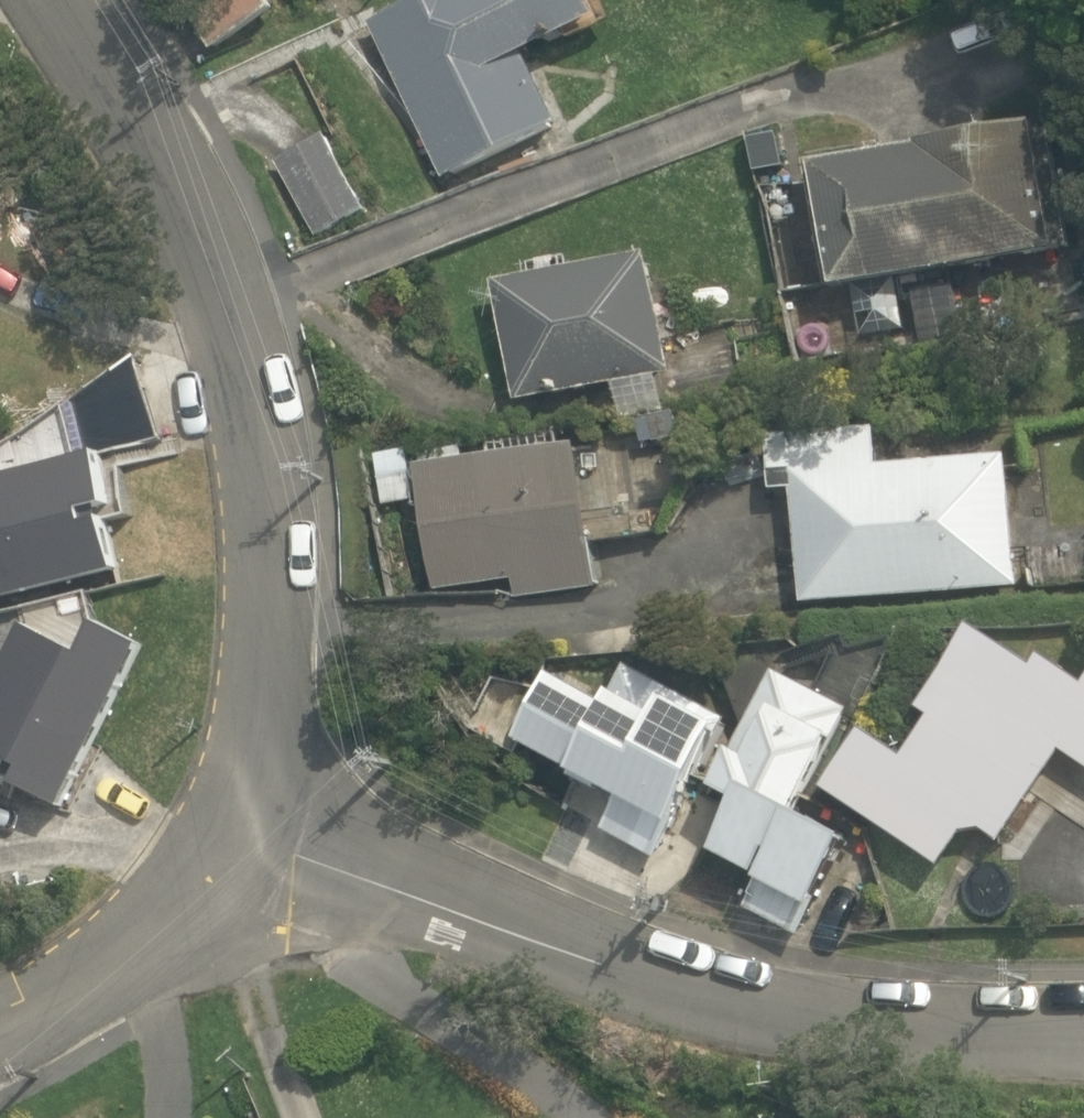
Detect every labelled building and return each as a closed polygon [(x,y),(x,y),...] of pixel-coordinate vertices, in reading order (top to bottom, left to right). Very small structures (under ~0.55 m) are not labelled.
[(282,11),(275,0),(195,0),(188,4),(217,51),(282,11)] [(374,23),(445,180),(564,124),(530,55),(604,18),(596,0),(425,0),(374,23)] [(1074,247),(1052,112),(976,124),(978,134),(878,150),(877,145),(810,156),(811,160),(807,161),(812,191),(822,190),(839,290),(1064,252),(1064,249),(1074,247)] [(785,168),(777,133),(750,139),(758,174),(785,168)] [(371,211),(330,135),(278,163),(320,239),(371,211)] [(641,420),(667,415),(659,377),(675,373),(652,254),(576,268),(574,257),(533,264),(535,276),(496,282),(518,403),(616,385),(623,424),(641,420)] [(667,415),(641,420),(646,447),(687,440),(682,413),(667,415)] [(795,491),(805,603),(1021,588),(1009,454),(882,465),(879,426),(771,435),(776,492),(795,491)] [(602,588),(582,446),(558,448),(557,443),(555,444),(553,436),(490,445),(491,457),(468,461),(467,448),(430,454),(430,464),(420,466),(437,592),(517,581),(518,600),(602,588)] [(383,506),(419,501),(410,449),(376,454),(383,506)] [(943,868),(966,832),(985,833),(1001,844),(1066,751),(1083,763),(1083,682),(1046,656),(1037,668),(981,630),(924,709),(935,718),(908,757),(869,729),(828,789),(943,868)] [(658,860),(737,722),(637,667),(615,709),(557,676),(521,741),(578,773),(575,778),(600,791),(603,786),(624,797),(604,831),(658,860)] [(763,878),(747,907),(804,937),(854,839),(803,812),(856,711),(784,675),(721,790),(745,802),(717,853),(763,878)]
